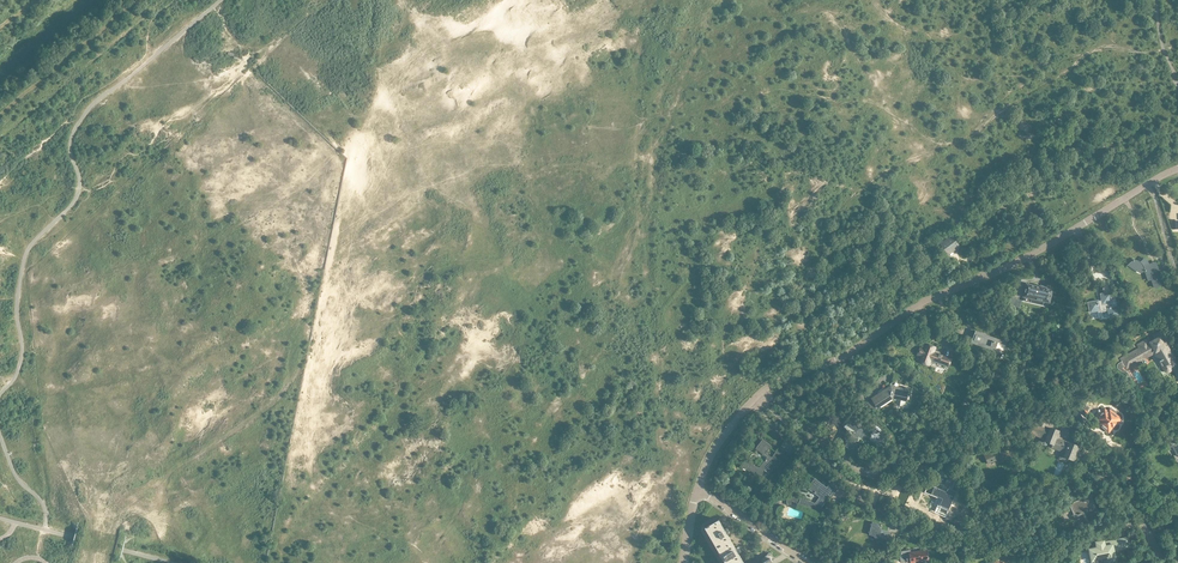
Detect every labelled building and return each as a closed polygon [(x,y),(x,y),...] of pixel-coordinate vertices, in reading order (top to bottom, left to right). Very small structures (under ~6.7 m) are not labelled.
[(958,246),(951,236),(941,243),(948,252),(951,250),(952,251),(958,246)] [(1144,258),(1141,262),(1139,261),(1138,260),(1137,260),(1136,260),(1135,260),(1134,260),(1132,261),(1127,265),(1139,273),(1144,271),(1148,281),(1151,280),(1154,288),(1162,286),(1158,276),(1161,275),(1156,261),(1149,264),(1148,263),(1147,261),(1146,260),(1144,258)] [(1039,300),(1049,303),(1052,290),(1045,288),(1039,286),(1039,287),(1026,284),(1023,297),(1030,298),(1029,302),(1038,304),(1039,300)] [(1110,318),(1120,316),(1118,306),(1110,308),(1109,302),(1112,302),(1110,292),(1101,294),(1102,301),(1098,301),(1088,302),(1090,312),(1098,310),(1099,311),(1108,309),(1110,318)] [(1016,307),(1018,300),(1011,298),(1009,305),(1016,307)] [(1119,358),(1121,362),(1118,363),(1117,364),(1117,365),(1117,367),(1117,368),(1119,370),(1131,379),(1127,372),(1122,368),(1122,367),(1124,366),(1125,370),(1141,361),(1143,363),(1144,364),(1145,364),(1146,364),(1146,363),(1147,362),(1146,361),(1146,360),(1145,360),(1144,360),(1143,360),(1154,354),(1163,372),(1177,364),(1168,346),(1170,345),(1166,337),(1164,339),(1160,331),(1152,335),(1154,339),(1148,342),(1146,338),(1136,344),(1138,347),(1119,358)] [(1003,353),(1007,342),(976,332),(972,342),(1003,353)] [(951,361),(952,359),(934,352),(936,347),(933,346),(929,344),(926,343),(924,348),(920,347),(919,350),(918,352),(917,355),(921,357),(919,362),(922,363),(926,364),(929,365),(931,361),(949,367),(949,365),(950,365),(951,361)] [(910,389),(892,385),(872,398),(878,408),(882,405),(893,399),(901,400),(899,406),(905,407),(906,401),(907,402),(910,389)] [(1093,412),(1089,408),(1090,407),(1087,405),(1084,409),(1082,412),(1088,418),(1093,412)] [(1121,419),(1120,418),(1121,417),(1109,408),(1108,410),(1104,408),(1104,409),(1102,407),(1094,417),(1096,419),(1095,419),(1099,422),(1098,424),(1108,432),(1113,426),(1112,426),(1115,423),(1117,424),(1121,419)] [(862,438),(867,430),(859,425),(857,427),(850,422),(847,427),(854,432),(845,445),(850,449),(859,436),(862,438)] [(1045,429),(1045,428),(1033,423),(1029,433),(1041,438),(1043,435),(1045,429)] [(1060,429),(1049,424),(1042,441),(1053,445),(1051,448),(1061,452),(1058,458),(1066,462),(1067,459),(1075,461),(1077,456),(1079,452),(1080,447),(1079,446),(1069,442),(1068,442),(1058,438),(1061,432),(1059,431),(1060,429)] [(1176,444),(1172,436),(1164,440),(1168,449),(1172,447),(1177,457),(1177,456),(1177,443),(1176,444)] [(755,448),(767,457),(759,467),(754,465),(754,464),(744,461),(742,468),(762,476),(763,471),(764,470),(769,473),(779,460),(781,461),(787,453),(779,447),(773,455),(772,457),(766,453),(771,446),(762,439),(755,448)] [(998,462),(1008,458),(1001,443),(992,447),(993,451),(984,455),(987,464),(997,460),(998,462)] [(820,512),(822,507),(825,502),(830,496),(832,497),(838,489),(830,483),(826,488),(820,483),(820,482),(814,478),(811,482),(813,483),(809,489),(820,497),(815,503),(809,500),(801,497),(800,499),(798,504),(820,512)] [(946,515),(956,492),(948,488),(946,491),(926,482),(923,490),(942,499),(939,504),(941,505),(938,511),(946,515)] [(1089,493),(1079,497),(1080,499),(1069,504),(1075,517),(1085,513),(1089,522),(1096,518),(1090,505),(1093,504),(1088,494),(1089,493)] [(787,505),(796,503),(799,497),(797,496),(786,498),(787,505)] [(724,529),(719,519),(704,527),(725,562),(744,562),(724,529)] [(885,530),(881,529),(878,525),(878,524),(872,522),(872,523),(870,524),(871,526),(870,531),(868,532),(869,533),(869,534),(874,536),(877,541),(882,543),(883,538),(889,540),(891,532),(885,530)] [(1092,560),(1107,557),(1108,562),(1106,562),(1111,562),(1110,562),(1115,561),(1114,556),(1113,548),(1118,547),(1118,549),(1123,548),(1121,539),(1111,541),(1111,543),(1104,545),(1103,541),(1097,542),(1098,548),(1090,549),(1092,560)] [(927,550),(909,553),(909,550),(903,551),(903,555),(900,555),(901,562),(907,561),(907,562),(910,562),(928,560),(927,550)] [(775,558),(769,552),(761,559),(763,562),(762,562),(770,562),(769,562),(772,561),(775,558)]
